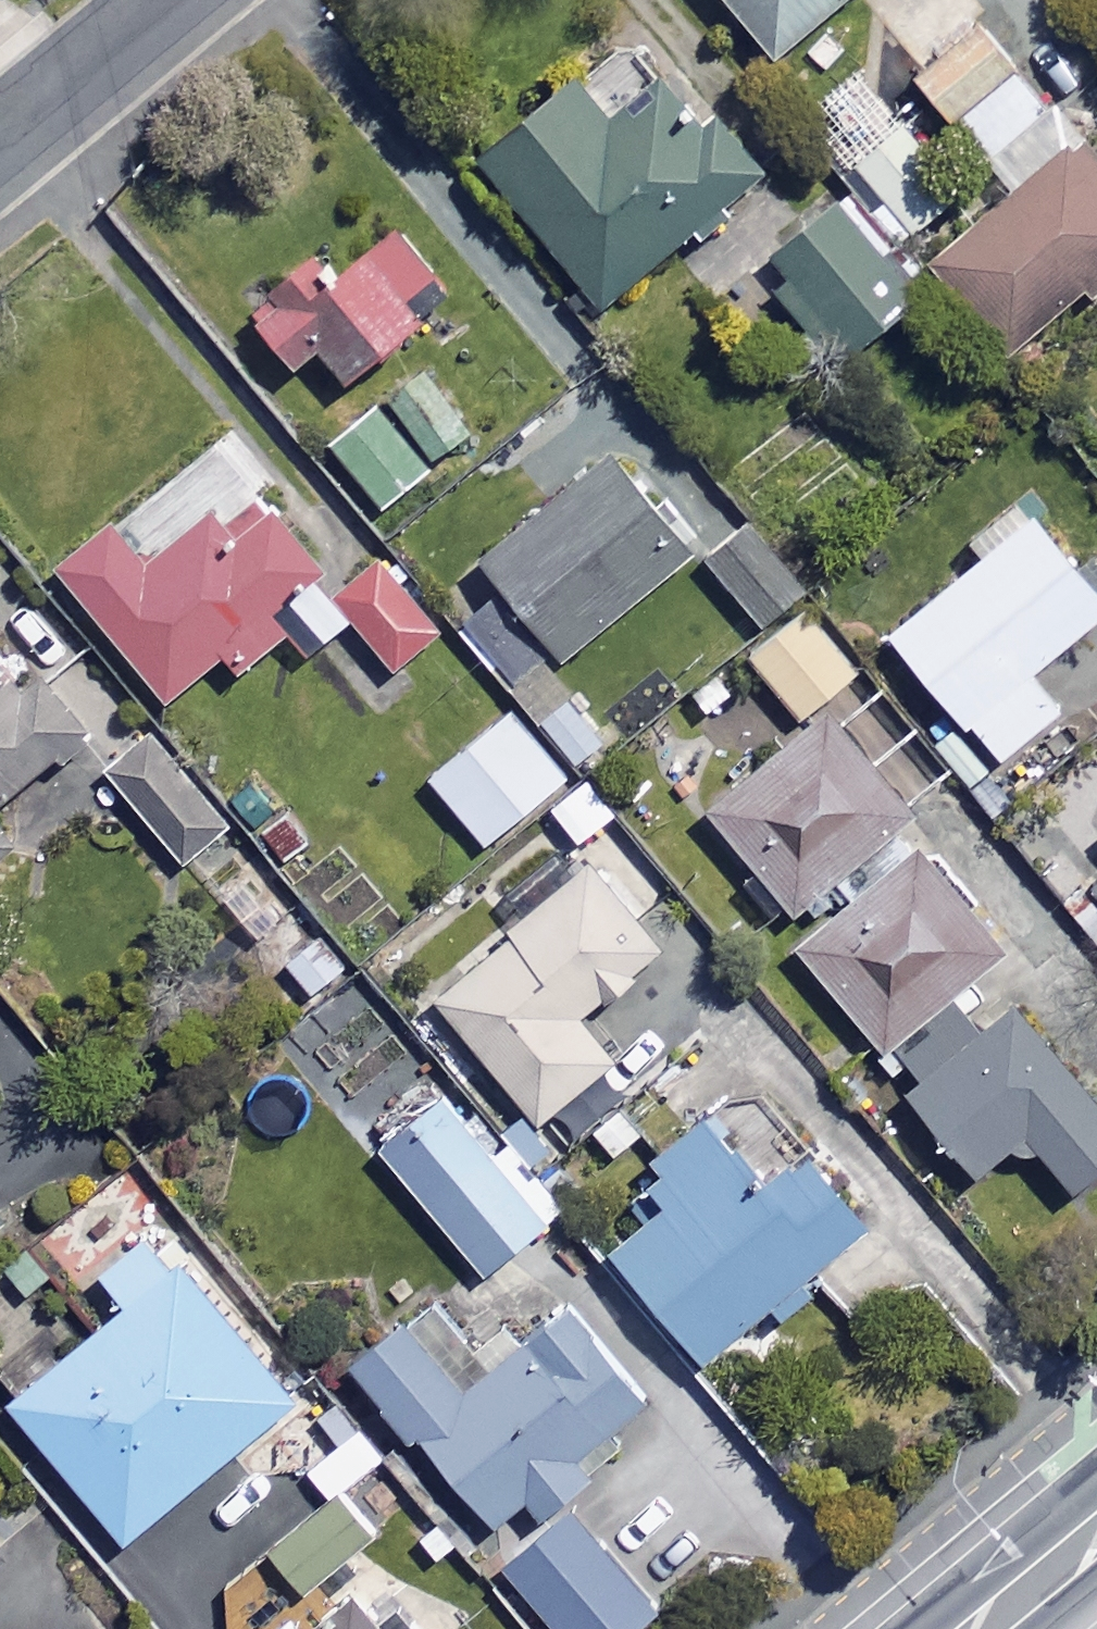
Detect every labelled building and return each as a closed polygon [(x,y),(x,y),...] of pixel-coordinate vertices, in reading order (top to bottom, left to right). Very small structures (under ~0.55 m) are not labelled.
[(780,63),(855,0),(728,0),(780,63)] [(956,0),(928,0),(910,15),(924,32),(897,54),(989,166),(1051,114),(956,0)] [(874,74),(820,118),(915,236),(969,192),(874,74)] [(621,130),(589,91),(495,167),(612,311),(772,181),(727,125),(711,137),(672,88),(621,130)] [(1079,146),(940,268),(1019,358),(1096,289),(1096,166),(1079,146)] [(923,304),(852,208),(774,267),(845,362),(923,304)] [(462,301),(404,232),(337,288),(318,265),(255,317),(302,373),(327,352),(357,388),(462,301)] [(388,402),(442,467),(484,431),(430,366),(388,402)] [(442,467),(388,402),(336,446),(391,510),(442,467)] [(700,555),(624,460),(495,564),(571,659),(700,555)] [(295,606),(330,649),(360,625),(325,581),(337,572),(268,486),(162,570),(125,523),(66,570),(174,706),(237,655),(251,672),(289,642),(273,623),(295,606)] [(1040,521),(894,640),(999,768),(1063,716),(1034,681),(1096,629),(1096,592),(1040,521)] [(758,526),(709,565),(763,633),(812,594),(758,526)] [(389,557),(343,592),(404,671),(450,635),(389,557)] [(578,773),(607,750),(573,706),(580,701),(503,603),(467,632),(578,773)] [(868,677),(813,609),(757,655),(813,723),(868,677)] [(0,678),(0,811),(94,736),(51,682),(22,705),(0,678)] [(569,784),(513,713),(431,778),(488,849),(569,784)] [(795,916),(830,887),(847,908),(917,852),(900,831),(913,820),(832,721),(715,817),(795,916)] [(236,833),(160,736),(114,772),(190,869),(236,833)] [(617,816),(593,784),(551,817),(575,849),(617,816)] [(21,849),(0,822),(0,865),(21,849)] [(892,1057),(958,1003),(945,986),(1000,942),(928,853),(806,951),(892,1057)] [(674,953),(603,869),(446,1002),(550,1125),(626,1061),(593,1021),(674,953)] [(325,937),(287,969),(316,1002),(353,971),(325,937)] [(892,1057),(990,1178),(1037,1140),(1082,1197),(1096,1185),(1096,1100),(1030,1016),(993,1046),(958,1003),(892,1057)] [(620,1105),(585,1133),(615,1171),(650,1142),(620,1105)] [(550,1230),(447,1106),(388,1155),(491,1280),(550,1230)] [(780,1190),(715,1111),(639,1174),(674,1217),(626,1257),(722,1374),(886,1239),(819,1158),(780,1190)] [(10,1231),(0,1219),(0,1239),(10,1231)] [(300,1410),(162,1233),(103,1279),(132,1315),(18,1405),(127,1545),(300,1410)] [(658,1405),(586,1314),(475,1401),(418,1330),(365,1372),(424,1448),(435,1439),(507,1530),(537,1507),(552,1526),(598,1490),(580,1467),(658,1405)] [(387,1465),(363,1435),(316,1472),(340,1502),(387,1465)] [(274,1556),(305,1595),(385,1530),(354,1492),(274,1556)] [(363,1607),(336,1628),(380,1628),(363,1607)]
